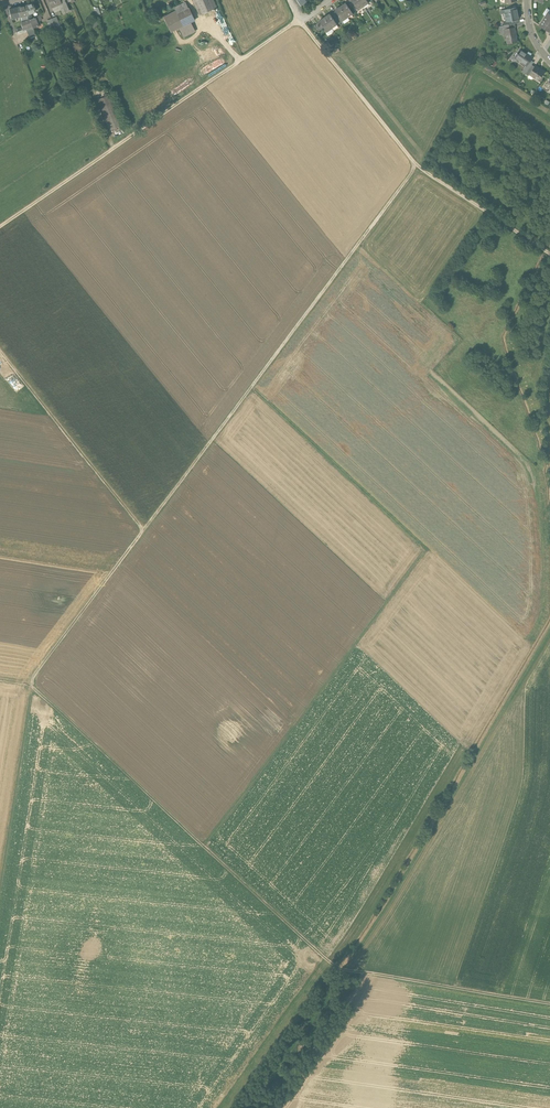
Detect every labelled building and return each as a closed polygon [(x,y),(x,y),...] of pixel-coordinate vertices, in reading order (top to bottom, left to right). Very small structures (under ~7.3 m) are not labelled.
[(64,0),(60,0),(61,2),(65,13),(69,11),(65,1),(64,0)] [(199,15),(216,8),(213,0),(193,0),(199,15)] [(355,6),(358,10),(363,7),(359,0),(351,0),(355,6)] [(185,2),(174,8),(176,11),(183,25),(184,26),(191,22),(194,21),(185,2)] [(25,6),(27,15),(30,14),(36,11),(32,3),(25,6)] [(350,10),(345,3),(340,7),(348,18),(353,14),(350,10)] [(27,15),(25,6),(18,7),(20,17),(27,15)] [(11,19),(20,17),(18,7),(9,10),(11,19)] [(340,7),(335,10),(336,11),(340,17),(342,21),(348,18),(340,7)] [(519,20),(516,8),(504,10),(507,22),(518,20),(519,20)] [(183,25),(176,11),(163,17),(171,32),(179,28),(184,26),(183,25)] [(325,17),(332,28),(337,25),(334,20),(330,15),(330,14),(325,17)] [(549,30),(549,16),(547,14),(546,16),(539,25),(544,28),(544,29),(549,32),(549,30)] [(32,18),(29,19),(31,25),(33,28),(43,24),(39,15),(32,18)] [(56,17),(51,19),(56,31),(58,35),(63,33),(56,17)] [(325,17),(319,21),(320,22),(324,27),(327,32),(332,28),(325,17)] [(25,28),(31,25),(29,19),(21,23),(22,29),(25,28)] [(56,31),(51,19),(48,20),(53,32),(56,31)] [(196,32),(191,22),(184,26),(179,28),(184,37),(196,32)] [(319,31),(324,27),(320,22),(315,26),(319,31)] [(35,35),(33,28),(31,25),(25,28),(29,37),(35,35)] [(498,27),(500,35),(505,33),(504,29),(509,28),(509,25),(508,25),(504,26),(498,27)] [(509,28),(504,29),(505,33),(505,34),(506,34),(507,44),(517,42),(514,28),(514,27),(509,28)] [(67,42),(62,44),(68,60),(73,58),(67,42)] [(517,53),(514,58),(518,61),(519,60),(527,66),(531,61),(533,58),(520,49),(518,53),(517,53)] [(534,67),(531,65),(530,68),(526,74),(528,76),(530,73),(534,67)] [(534,67),(530,73),(534,76),(533,77),(538,81),(544,73),(539,70),(539,69),(535,66),(534,67)] [(79,67),(73,70),(80,88),(86,85),(79,67)] [(108,96),(97,100),(111,130),(121,126),(108,96)] [(44,381),(39,385),(47,394),(52,390),(44,381)]
